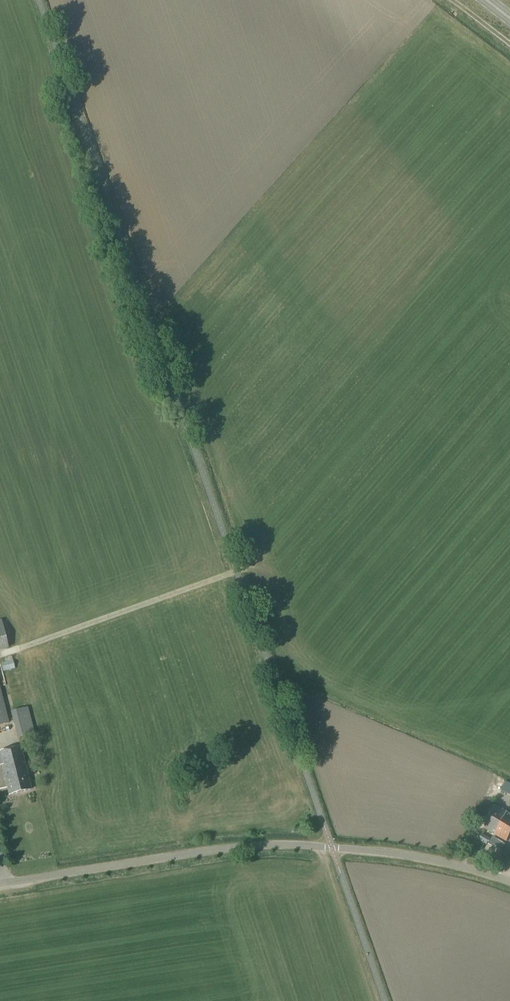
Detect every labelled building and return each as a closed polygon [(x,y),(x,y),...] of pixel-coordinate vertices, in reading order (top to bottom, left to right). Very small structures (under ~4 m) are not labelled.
[(8,649),(1,620),(0,621),(0,651),(8,649)] [(3,672),(15,669),(12,656),(5,658),(6,662),(1,663),(3,672)] [(17,738),(34,733),(28,707),(11,712),(17,738)] [(31,790),(20,747),(0,752),(0,761),(9,796),(31,790)] [(498,796),(500,793),(502,794),(509,798),(509,783),(505,781),(505,782),(498,779),(492,793),(498,796)] [(509,835),(509,816),(506,814),(507,812),(496,806),(483,828),(506,841),(509,835)] [(487,845),(490,839),(482,834),(479,841),(487,845)]
